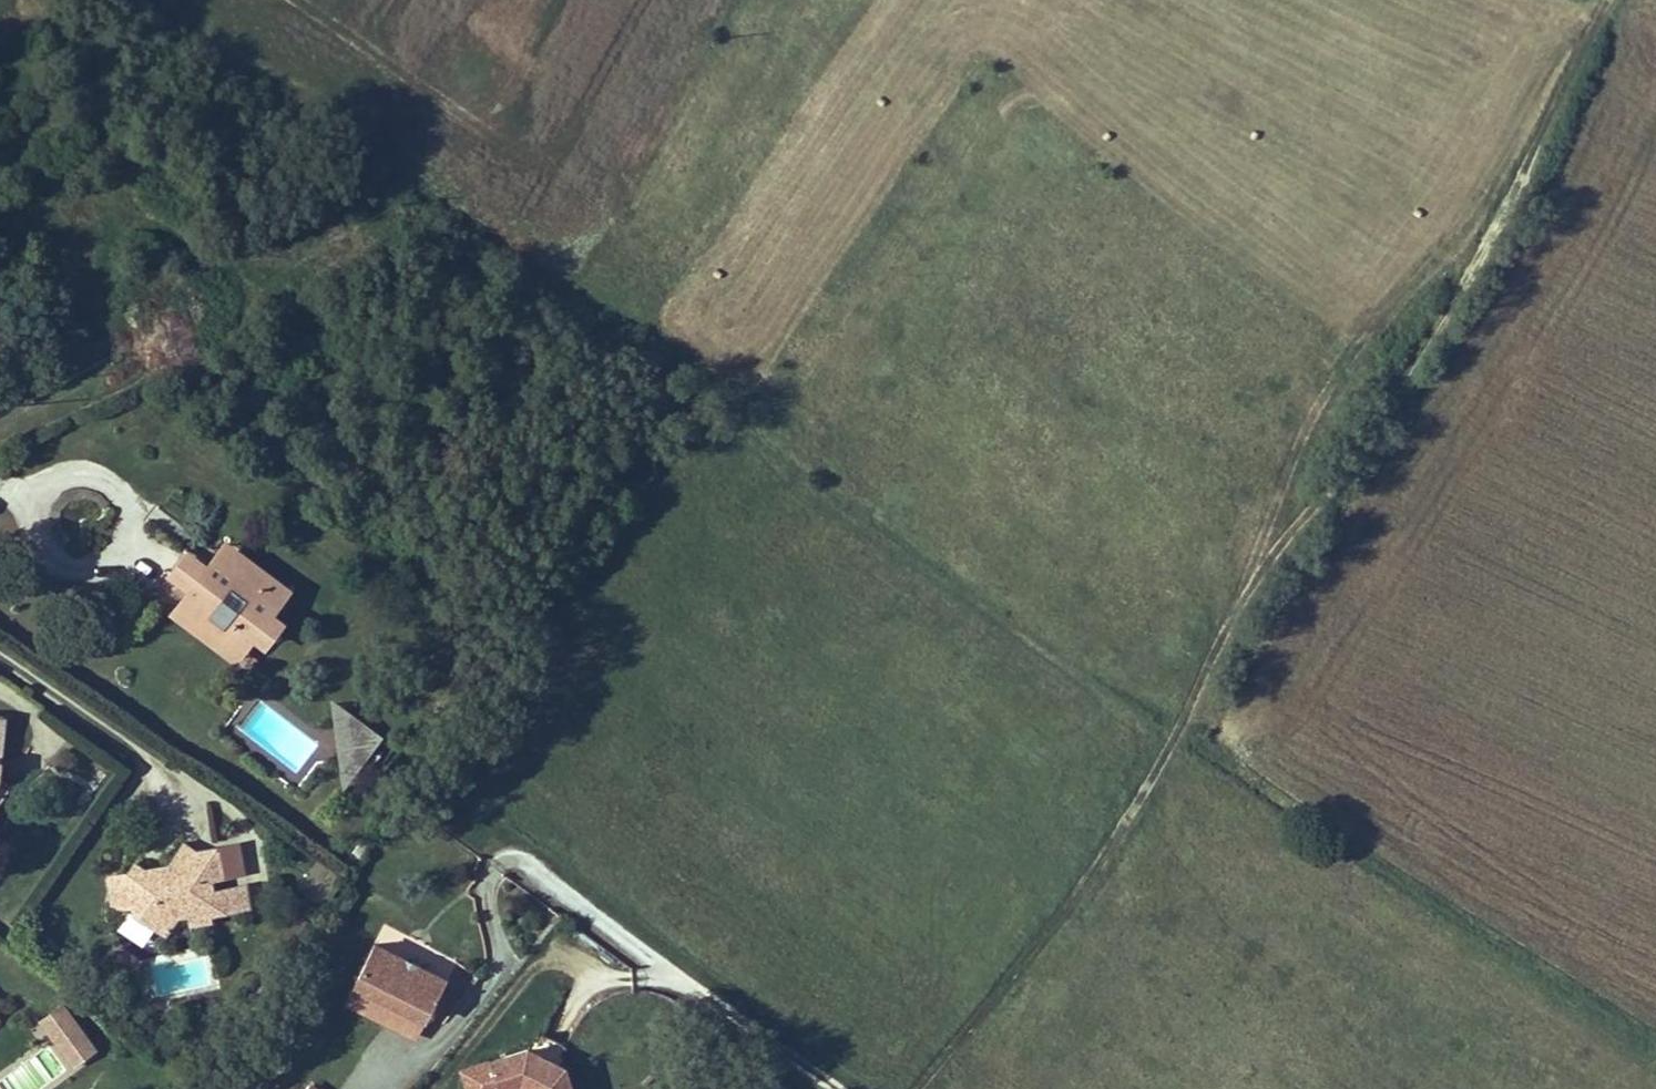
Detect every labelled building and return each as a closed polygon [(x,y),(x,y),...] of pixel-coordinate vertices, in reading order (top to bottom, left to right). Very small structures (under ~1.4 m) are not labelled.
[(227,545),(222,553),(281,597),(287,590),(227,545)] [(170,573),(192,591),(195,587),(182,577),(195,561),(208,571),(210,567),(187,550),(170,573)] [(241,650),(255,633),(268,643),(281,625),(268,615),(281,597),(222,553),(221,555),(210,567),(208,571),(195,561),(182,577),(195,587),(192,591),(182,606),(241,650)] [(237,657),(241,650),(182,606),(177,613),(237,657)] [(332,703),(344,783),(379,738),(332,703)] [(8,787),(0,782),(0,799),(8,787)] [(163,943),(176,924),(185,922),(187,932),(212,927),(211,921),(252,913),(247,886),(212,892),(211,885),(244,878),(238,846),(197,854),(183,844),(166,869),(145,873),(133,865),(125,877),(103,881),(110,913),(127,913),(130,920),(163,943)] [(416,1044),(446,985),(375,948),(344,1007),(416,1044)] [(63,1007),(37,1025),(71,1074),(97,1055),(63,1007)] [(475,1088),(502,1088),(526,1081),(541,1088),(579,1088),(570,1064),(531,1046),(467,1067),(475,1088)]
